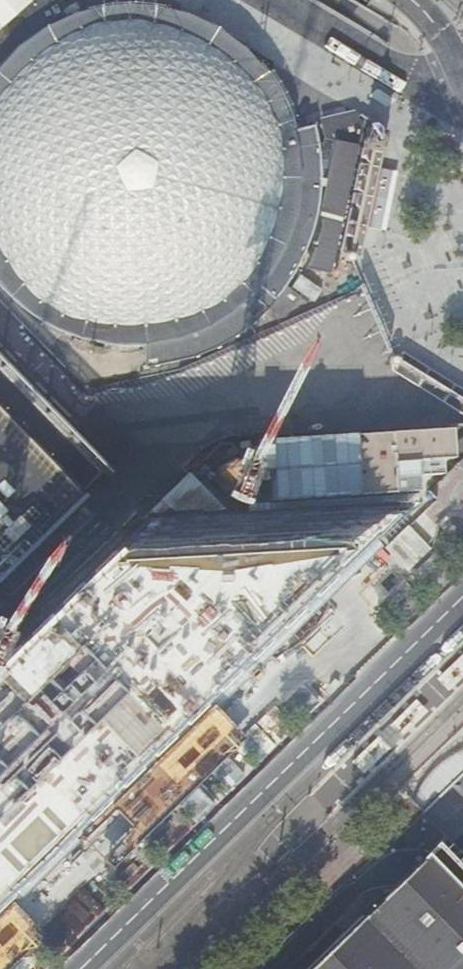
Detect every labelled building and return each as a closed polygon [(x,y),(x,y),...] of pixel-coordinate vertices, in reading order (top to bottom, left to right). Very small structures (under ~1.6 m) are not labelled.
[(88,0),(30,0),(32,11),(0,35),(0,287),(23,310),(59,331),(95,343),(142,345),(146,368),(175,362),(213,349),(246,328),(270,311),(295,272),(312,233),(321,185),(314,125),(293,132),(279,97),(260,67),(238,44),(198,21),(161,9),(127,6),(90,10),(88,0)] [(396,100),(378,90),(369,95),(387,105),(396,100)] [(381,151),(384,132),(366,129),(362,147),(368,149),(368,154),(374,154),(377,150),(381,151)] [(373,166),(371,162),(366,161),(364,168),(370,169),(373,166)] [(353,250),(348,248),(345,256),(348,261),(353,259),(354,254),(353,250)] [(299,274),(291,285),(312,299),(320,288),(299,274)] [(300,297),(286,288),(270,311),(281,319),(286,318),(300,297)] [(401,361),(400,357),(394,355),(389,358),(390,363),(398,366),(401,361)] [(414,369),(412,365),(408,366),(405,370),(411,374),(414,369)] [(426,377),(425,374),(421,374),(417,378),(424,382),(426,377)] [(84,496),(80,492),(94,477),(0,380),(0,577),(84,496)] [(438,381),(434,381),(430,386),(436,390),(439,385),(438,381)] [(452,393),(450,389),(446,390),(443,394),(449,398),(452,393)] [(0,659),(0,904),(425,492),(186,515),(141,519),(0,659)] [(436,847),(313,968),(462,968),(462,874),(436,847)]
